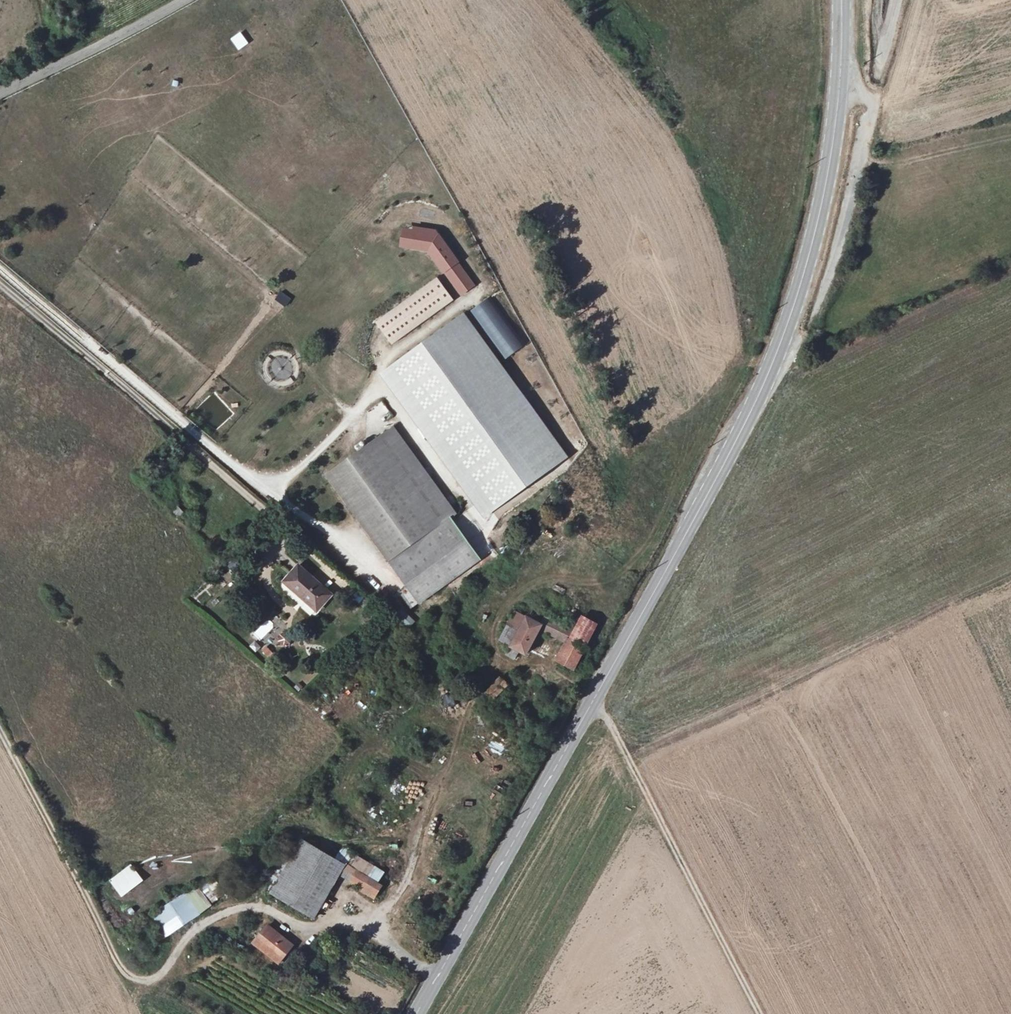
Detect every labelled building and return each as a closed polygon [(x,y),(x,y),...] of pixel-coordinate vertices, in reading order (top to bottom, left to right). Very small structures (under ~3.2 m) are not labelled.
[(230,39),(238,51),(249,43),(240,31),(230,39)] [(426,251),(442,272),(443,271),(461,294),(474,285),(434,230),(414,226),(414,229),(402,228),(400,246),(426,251)] [(439,282),(380,323),(394,343),(453,303),(439,282)] [(285,307),(291,299),(280,291),(274,300),(285,307)] [(471,312),(505,359),(525,344),(490,298),(471,312)] [(381,374),(485,516),(566,457),(463,315),(381,374)] [(289,359),(268,360),(269,379),(291,378),(289,359)] [(383,401),(366,412),(376,427),(393,416),(383,401)] [(326,477),(390,565),(450,522),(455,518),(391,430),(326,477)] [(179,507),(172,512),(177,519),(184,513),(179,507)] [(450,522),(390,565),(420,605),(479,562),(450,522)] [(286,584),(318,612),(332,595),(300,567),(286,584)] [(514,615),(506,631),(516,637),(525,620),(514,615)] [(582,618),(574,632),(568,643),(584,651),(597,626),(582,618)] [(268,619),(252,633),(258,641),(275,627),(268,619)] [(509,651),(505,659),(514,663),(519,656),(525,659),(540,632),(547,636),(550,632),(568,643),(574,632),(544,620),(539,627),(525,620),(516,637),(509,651)] [(506,631),(499,646),(509,651),(516,637),(506,631)] [(568,643),(557,663),(572,672),(584,651),(568,643)] [(260,651),(267,659),(273,654),(267,646),(260,651)] [(497,678),(482,694),(491,702),(506,685),(497,678)] [(348,863),(300,838),(271,892),(314,917),(348,863)] [(356,853),(340,876),(374,899),(384,885),(379,881),(385,872),(356,853)] [(121,897),(144,880),(131,863),(109,880),(121,897)] [(197,883),(150,916),(165,938),(212,905),(197,883)] [(213,886),(205,890),(211,902),(220,897),(213,886)] [(252,945),(279,964),(292,946),(266,926),(252,945)]
